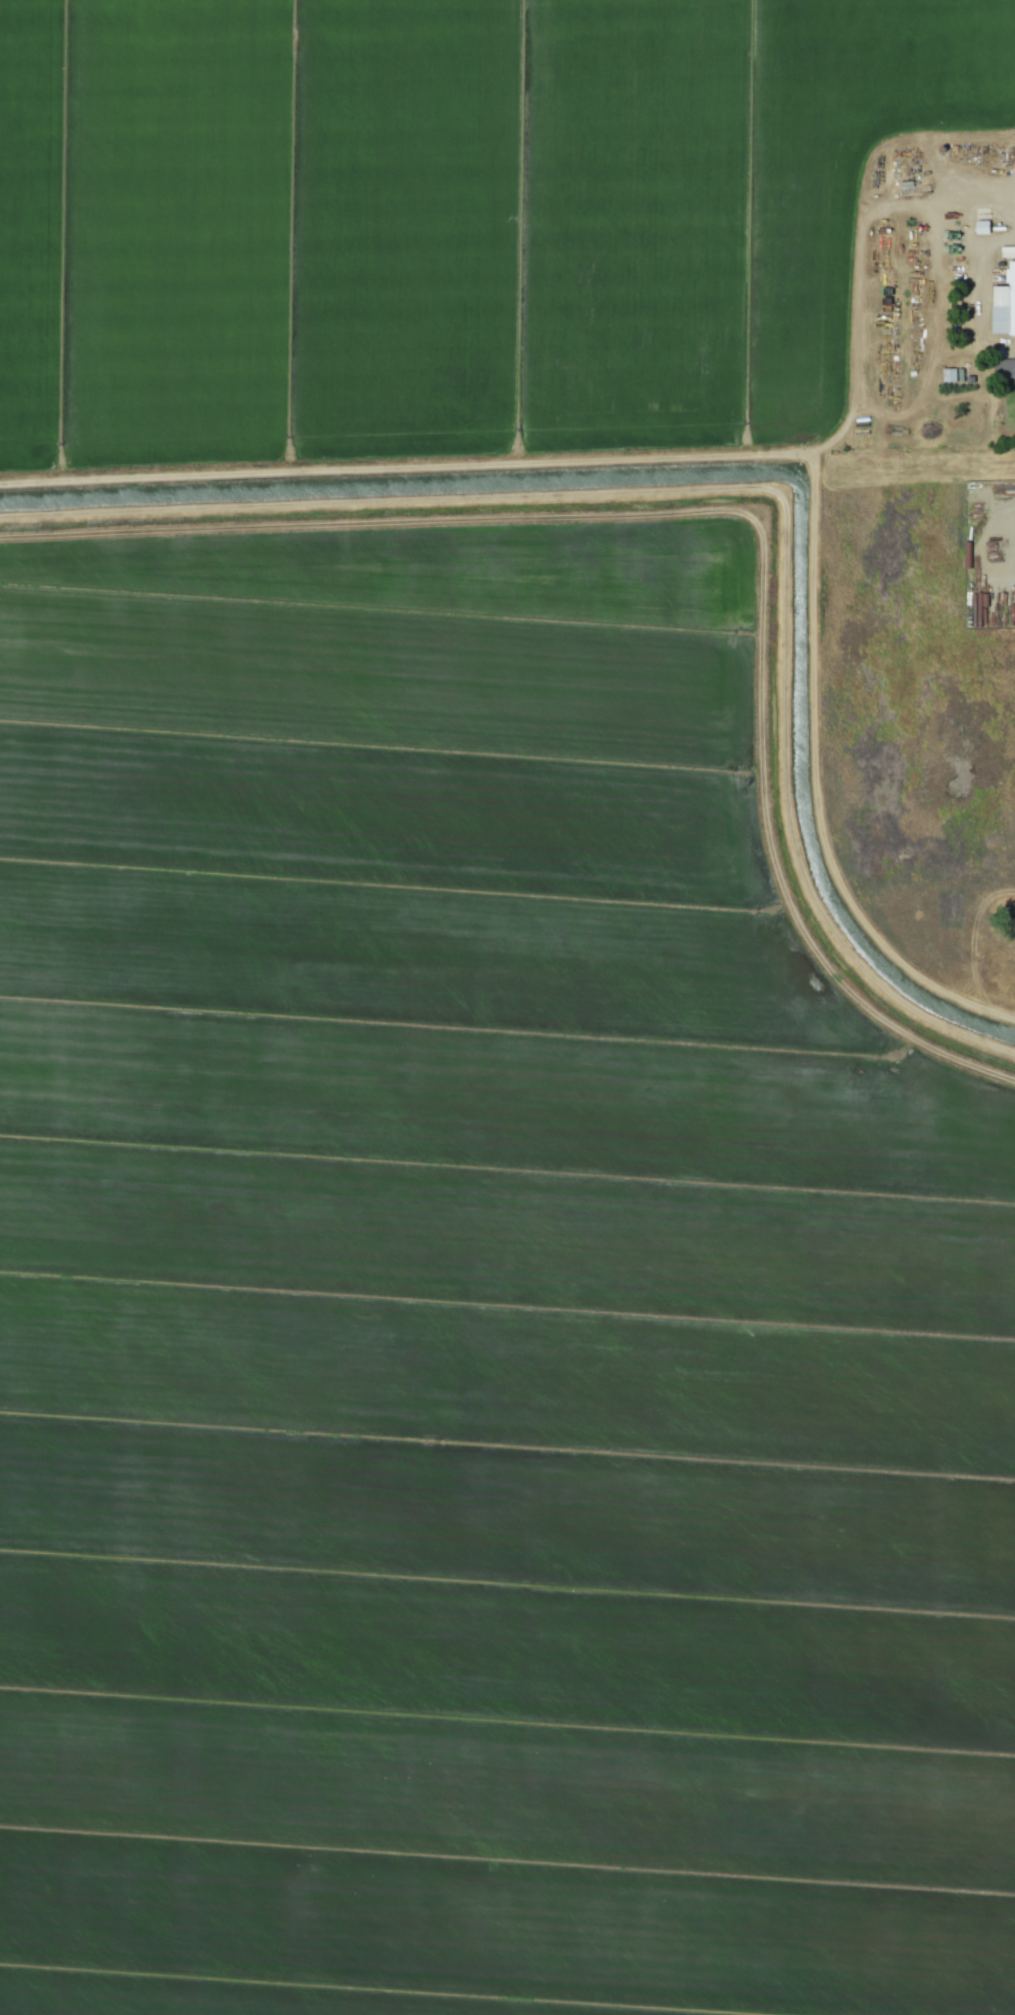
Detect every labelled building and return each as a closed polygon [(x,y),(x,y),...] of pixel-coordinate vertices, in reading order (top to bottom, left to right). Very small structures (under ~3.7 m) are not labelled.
[(987,220),(974,220),(975,234),(988,233),(987,220)] [(1009,333),(1009,288),(1014,288),(1014,261),(1006,261),(1006,284),(992,284),(992,333),(1009,333)] [(1003,360),(1004,377),(1013,377),(1013,384),(1014,384),(1014,360),(1003,360)] [(955,368),(941,368),(942,381),(955,381),(955,368)]
